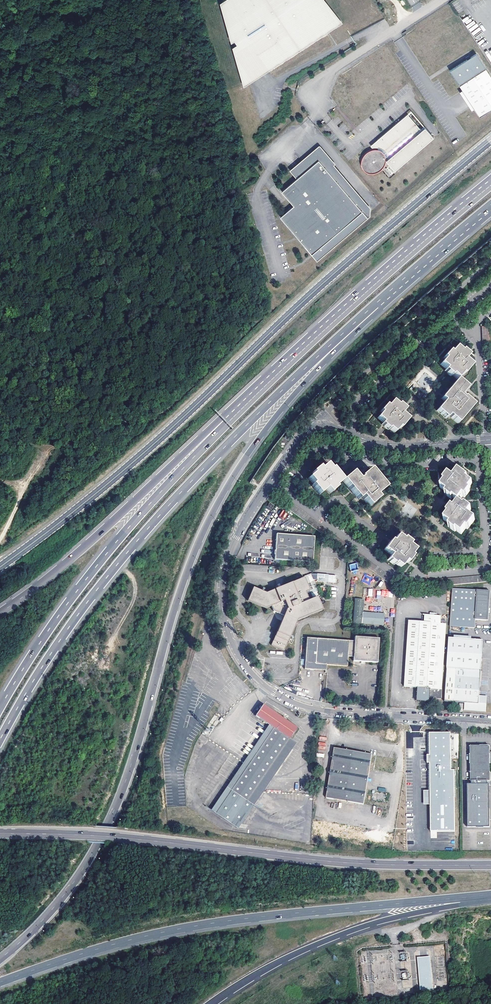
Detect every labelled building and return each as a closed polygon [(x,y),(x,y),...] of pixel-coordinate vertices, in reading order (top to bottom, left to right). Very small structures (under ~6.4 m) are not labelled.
[(221,2),(232,43),(238,38),(246,33),(249,40),(248,40),(252,46),(253,45),(269,71),(340,25),(324,0),(225,0),(221,2)] [(325,0),(324,0),(340,25),(343,23),(325,0)] [(246,33),(238,38),(239,43),(233,47),(245,86),(269,71),(253,45),(252,46),(248,40),(249,40),(246,33)] [(480,118),(490,111),(490,77),(476,55),(471,59),(469,56),(466,58),(468,61),(450,72),(480,118)] [(406,117),(377,141),(385,151),(384,152),(383,151),(381,150),(379,149),(378,149),(378,151),(375,150),(374,150),(371,150),(369,150),(367,151),(365,152),(364,153),(362,154),(361,156),(360,158),(360,161),(359,162),(360,166),(361,168),(362,170),(364,172),(366,174),(368,175),(372,175),(374,175),(376,175),(378,174),(379,173),(382,171),(384,168),(385,165),(385,163),(386,162),(394,172),(433,139),(425,129),(416,136),(411,130),(415,127),(406,117)] [(377,141),(370,147),(371,148),(372,148),(373,148),(374,148),(375,148),(376,148),(377,148),(378,149),(379,149),(381,150),(383,151),(384,152),(385,151),(377,141)] [(355,218),(360,224),(369,217),(370,209),(333,166),(335,165),(319,146),(290,170),(297,179),(318,161),(361,213),(355,218)] [(279,218),(316,261),(360,224),(355,218),(361,213),(318,161),(297,179),(281,192),(293,206),(279,218)] [(373,208),(379,203),(372,194),(365,199),(366,201),(370,198),(372,203),(370,204),(373,208)] [(465,356),(455,348),(450,353),(449,352),(443,358),(445,359),(440,364),(446,369),(444,371),(451,377),(452,375),(457,380),(462,374),(463,375),(471,366),(465,360),(467,357),(465,356)] [(467,388),(457,380),(441,398),(445,401),(437,411),(446,418),(448,416),(457,423),(473,405),(464,397),(463,398),(462,397),(461,396),(467,388)] [(400,428),(408,419),(402,414),(405,410),(404,408),(399,404),(398,406),(392,401),(387,406),(386,405),(380,411),(382,413),(378,418),(383,423),(381,424),(388,430),(389,428),(394,433),(399,427),(400,428)] [(336,474),(332,469),(330,470),(326,465),(320,469),(319,468),(312,473),(313,474),(308,478),(313,484),(312,486),(319,495),(326,489),(330,493),(336,488),(335,487),(342,481),(336,474)] [(352,473),(342,481),(358,500),(362,497),(369,506),(379,499),(376,496),(386,488),(370,469),(361,477),(360,477),(361,478),(359,480),(352,473)] [(452,498),(458,502),(462,496),(464,497),(469,491),(468,490),(472,484),(466,480),(467,478),(462,474),(458,471),(452,478),(448,475),(443,481),(444,482),(440,488),(446,492),(445,494),(451,499),(452,498)] [(458,502),(453,508),(451,507),(446,513),(447,515),(443,520),(449,524),(448,527),(455,531),(456,530),(461,534),(466,528),(467,529),(471,525),(474,520),(468,514),(471,510),(464,505),(463,506),(458,502)] [(284,519),(288,513),(282,510),(279,517),(284,519)] [(314,537),(276,534),(274,559),(313,562),(314,537)] [(403,539),(397,535),(392,541),(391,540),(384,550),(391,555),(387,560),(394,565),(395,564),(400,568),(405,562),(407,563),(409,560),(412,556),(411,555),(415,549),(409,545),(410,543),(404,538),(403,539)] [(357,563),(349,564),(350,571),(358,570),(357,563)] [(369,585),(373,578),(365,574),(361,581),(369,585)] [(285,612),(283,615),(271,645),(284,650),(296,621),(322,610),(317,597),(309,600),(305,592),(309,591),(304,577),(265,593),(253,588),(247,601),(266,608),(271,606),(278,609),(277,610),(282,612),(283,611),(285,612)] [(488,592),(452,589),(450,627),(474,628),(475,620),(486,621),(488,592)] [(278,609),(271,606),(273,611),(283,615),(285,612),(283,611),(282,612),(277,610),(278,609)] [(384,614),(362,612),(362,623),(383,625),(384,614)] [(423,622),(409,621),(404,687),(417,688),(419,688),(419,697),(426,698),(423,700),(425,702),(429,702),(430,698),(441,699),(446,624),(431,623),(431,620),(423,619),(423,622)] [(354,641),(306,638),(304,669),(326,670),(326,665),(347,666),(348,656),(353,657),(353,661),(377,663),(379,638),(354,637),(354,641)] [(449,638),(447,664),(481,667),(483,640),(449,638)] [(481,667),(447,664),(445,701),(466,703),(465,709),(484,710),(485,697),(479,697),(481,667)] [(417,702),(425,702),(423,700),(426,698),(419,697),(419,688),(417,688),(417,702)] [(274,729),(216,813),(236,827),(294,742),(289,738),(290,737),(290,738),(297,728),(263,705),(255,716),(269,725),(274,729)] [(211,810),(216,813),(274,729),(269,725),(211,810)] [(399,731),(346,731),(346,758),(399,758),(399,731)] [(451,732),(429,732),(429,754),(427,754),(427,763),(429,763),(430,790),(430,804),(430,831),(455,831),(454,769),(451,769),(451,732)] [(490,773),(489,746),(470,746),(470,782),(471,782),(487,782),(490,782),(490,773)] [(399,776),(335,776),(335,805),(361,805),(361,840),(376,840),(376,843),(390,843),(399,784),(399,776)] [(487,786),(471,786),(469,786),(469,826),(488,826),(487,786)] [(430,958),(418,959),(421,993),(434,991),(430,958)]
